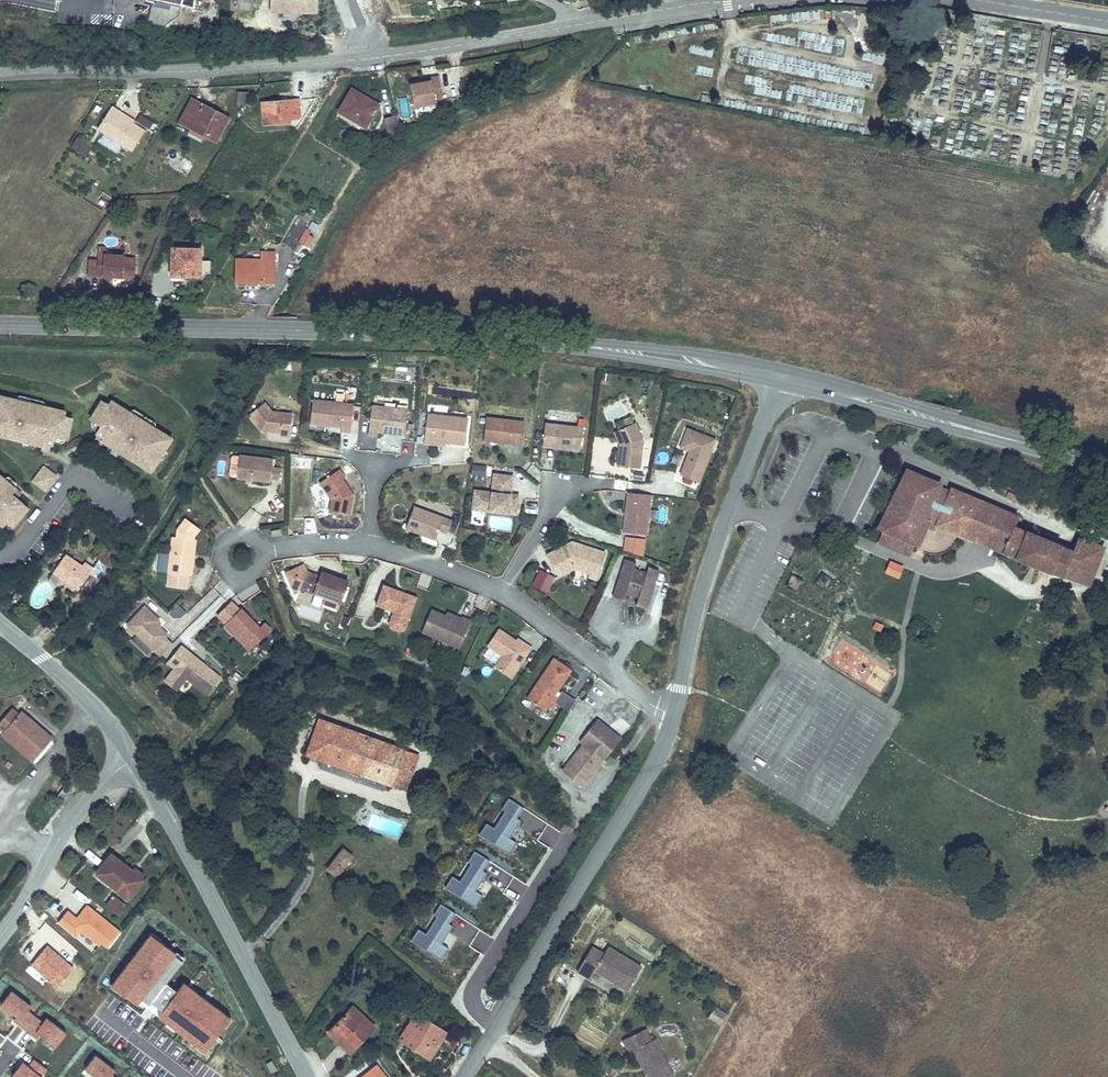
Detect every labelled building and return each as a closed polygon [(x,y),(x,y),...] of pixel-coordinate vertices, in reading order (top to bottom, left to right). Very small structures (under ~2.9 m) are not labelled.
[(253,11),(253,0),(239,0),(239,10),(253,11)] [(318,0),(271,0),(271,12),(317,13),(318,0)] [(177,23),(178,7),(151,5),(150,22),(177,23)] [(410,80),(414,105),(442,100),(438,75),(410,80)] [(352,88),(338,111),(364,127),(378,104),(352,88)] [(236,91),(236,104),(249,104),(249,91),(236,91)] [(184,123),(210,139),(223,119),(188,97),(174,122),(182,127),(184,123)] [(262,122),(301,121),(300,101),(270,102),(270,106),(262,106),(262,122)] [(97,131),(133,154),(146,133),(133,126),(135,122),(110,109),(97,131)] [(382,116),(387,135),(399,131),(396,113),(382,116)] [(135,121),(149,129),(154,122),(140,114),(135,121)] [(70,148),(85,156),(92,144),(77,135),(70,148)] [(307,223),(309,221),(297,212),(278,236),(290,246),(296,238),(303,244),(312,234),(309,232),(312,227),(307,223)] [(83,278),(127,280),(129,259),(118,259),(118,255),(104,254),(103,248),(94,248),(94,265),(84,265),(83,278)] [(174,251),(175,279),(200,280),(202,252),(174,251)] [(233,260),(232,281),(273,283),(273,254),(258,254),(258,261),(233,260)] [(41,405),(40,403),(16,398),(14,399),(13,402),(40,408),(41,405)] [(69,420),(60,418),(62,413),(40,408),(13,402),(0,399),(0,439),(20,444),(32,447),(40,448),(40,445),(48,446),(49,447),(50,444),(51,438),(61,440),(64,441),(69,420)] [(352,432),(356,405),(315,399),(312,423),(344,427),(343,431),(352,432)] [(628,400),(603,407),(607,423),(632,416),(628,400)] [(161,451),(169,439),(150,428),(126,413),(108,402),(105,406),(98,402),(87,420),(98,427),(94,432),(93,435),(95,436),(101,440),(99,442),(99,443),(105,446),(117,453),(145,470),(151,460),(154,462),(161,451)] [(288,441),(294,417),(274,412),(268,402),(250,414),(261,431),(280,436),(279,439),(288,441)] [(371,406),(368,435),(377,436),(378,432),(405,435),(408,411),(371,406)] [(152,425),(151,423),(130,410),(128,411),(126,413),(150,428),(152,425)] [(465,445),(468,419),(428,414),(424,443),(433,444),(433,441),(446,443),(465,445)] [(522,445),(525,422),(488,418),(485,441),(522,445)] [(94,432),(98,427),(87,420),(89,422),(88,424),(89,429),(93,432),(94,432)] [(582,450),(583,427),(545,424),(544,449),(573,451),(573,450),(582,450)] [(639,470),(643,443),(634,425),(618,433),(623,444),(622,449),(619,448),(617,468),(639,470)] [(701,481),(717,439),(689,428),(682,446),(691,450),(693,450),(691,457),(689,456),(682,473),(701,481)] [(623,444),(618,433),(614,434),(620,446),(619,448),(622,449),(623,444)] [(99,442),(101,440),(95,436),(91,442),(98,445),(99,443),(99,442)] [(60,443),(61,440),(51,438),(50,444),(56,446),(60,443)] [(46,453),(48,446),(40,445),(40,448),(39,451),(46,453)] [(117,453),(105,446),(104,448),(104,451),(112,456),(115,455),(117,453)] [(160,463),(164,455),(163,452),(161,451),(154,462),(156,463),(160,463)] [(273,465),(282,467),(284,458),(274,456),(273,465)] [(150,471),(156,463),(154,462),(151,460),(145,470),(148,472),(150,471)] [(231,460),(227,482),(237,483),(243,484),(261,486),(262,483),(270,484),(272,474),(263,473),(264,464),(231,460)] [(489,476),(490,466),(472,465),(471,474),(489,476)] [(43,492),(51,480),(46,477),(48,474),(41,468),(30,483),(43,492)] [(1091,589),(1107,554),(1086,544),(1079,559),(1013,528),(1018,519),(954,491),(953,493),(940,487),(940,484),(907,469),(876,525),(883,529),(878,540),(909,555),(915,544),(920,546),(926,532),(929,525),(940,529),(1091,589)] [(322,504),(320,515),(340,519),(344,500),(333,483),(336,482),(330,474),(311,487),(322,504)] [(510,496),(503,495),(504,491),(508,491),(511,488),(513,477),(494,475),(492,493),(475,491),(473,503),(483,504),(482,511),(516,515),(518,496),(510,496)] [(0,480),(0,529),(2,527),(6,522),(12,527),(26,510),(15,501),(8,496),(13,491),(3,483),(0,480)] [(14,486),(7,480),(5,481),(3,483),(13,491),(14,488),(14,486)] [(15,501),(19,496),(13,491),(8,496),(15,501)] [(647,536),(652,497),(628,494),(624,533),(647,536)] [(482,511),(483,504),(473,503),(472,510),(482,511)] [(447,534),(452,521),(414,507),(406,530),(436,541),(439,531),(447,534)] [(176,537),(171,537),(166,586),(186,589),(188,575),(190,576),(195,540),(193,539),(194,536),(199,529),(185,519),(176,529),(176,537)] [(12,527),(6,522),(2,527),(6,530),(10,530),(12,527)] [(929,525),(926,532),(936,537),(940,529),(929,525)] [(643,557),(645,541),(626,538),(624,551),(643,557)] [(95,555),(97,557),(101,559),(110,548),(103,543),(95,555)] [(601,571),(606,554),(573,543),(548,556),(559,578),(575,570),(591,575),(593,569),(601,571)] [(110,570),(120,555),(110,548),(101,559),(97,557),(89,569),(82,563),(78,569),(63,557),(50,574),(75,592),(86,575),(92,579),(98,570),(103,573),(106,568),(110,570)] [(646,610),(659,572),(648,569),(647,574),(634,570),(636,564),(626,561),(613,598),(623,602),(626,594),(638,599),(636,606),(646,610)] [(540,568),(531,584),(546,593),(555,577),(540,568)] [(598,580),(601,571),(593,569),(591,575),(590,578),(598,580)] [(337,604),(345,583),(319,573),(317,578),(304,573),(298,589),(322,599),(337,604)] [(407,631),(418,598),(385,586),(377,606),(395,613),(390,625),(392,629),(402,633),(407,631)] [(209,605),(221,596),(216,590),(204,598),(209,605)] [(337,604),(322,599),(321,604),(335,609),(337,604)] [(177,621),(187,612),(179,603),(169,612),(177,621)] [(164,639),(166,636),(155,625),(158,621),(143,607),(126,625),(159,657),(170,645),(164,639)] [(459,648),(470,621),(462,617),(461,619),(459,622),(446,616),(431,609),(421,632),(459,648)] [(270,632),(263,624),(258,628),(241,610),(224,627),(249,652),(270,632)] [(461,619),(447,612),(446,616),(459,622),(461,619)] [(884,624),(876,620),(871,628),(879,632),(884,624)] [(513,678),(533,648),(525,642),(523,645),(518,641),(500,630),(489,646),(504,656),(496,667),(513,678)] [(218,681),(201,664),(198,666),(186,655),(189,653),(182,646),(170,658),(177,665),(163,679),(174,690),(185,678),(188,681),(204,696),(218,681)] [(201,664),(189,653),(186,655),(198,666),(201,664)] [(563,707),(569,697),(561,692),(558,697),(555,695),(572,670),(555,658),(528,697),(546,709),(548,705),(553,709),(557,703),(563,707)] [(226,681),(232,688),(243,679),(236,672),(226,681)] [(177,693),(188,681),(185,678),(174,690),(177,693)] [(569,711),(576,699),(563,690),(561,692),(569,697),(563,707),(569,711)] [(392,782),(404,747),(314,716),(302,751),(392,782)] [(47,748),(14,722),(11,725),(0,717),(0,750),(27,773),(47,748)] [(622,740),(599,720),(581,741),(584,744),(562,770),(583,787),(622,740)] [(415,750),(404,747),(392,782),(403,786),(415,750)] [(506,811),(494,828),(486,823),(479,834),(510,853),(517,843),(510,838),(521,820),(517,818),(524,808),(509,798),(502,808),(506,811)] [(140,837),(154,838),(154,827),(140,827),(140,837)] [(341,844),(324,866),(335,875),(352,852),(341,844)] [(472,863),(461,881),(453,876),(446,887),(476,906),(483,895),(476,891),(488,873),(484,870),(490,860),(475,850),(468,861),(472,863)] [(94,875),(127,901),(143,881),(109,855),(94,875)] [(113,896),(106,905),(117,913),(124,904),(113,896)] [(438,916),(427,934),(419,929),(412,940),(442,959),(449,949),(442,944),(453,926),(449,924),(456,913),(441,904),(434,914),(438,916)] [(169,983),(185,958),(148,933),(112,986),(208,1050),(231,1016),(182,983),(178,989),(169,983)] [(595,970),(628,990),(642,966),(609,946),(605,953),(593,946),(578,971),(590,979),(595,970)] [(54,1048),(66,1033),(46,1018),(43,1022),(27,1010),(30,1006),(10,991),(0,1004),(0,1008),(54,1048)] [(327,1031),(351,1054),(376,1028),(352,1005),(327,1031)] [(708,1017),(720,1025),(727,1014),(715,1006),(708,1017)] [(399,1040),(430,1060),(448,1032),(417,1012),(399,1040)] [(114,1028),(106,1039),(118,1050),(127,1038),(114,1028)] [(674,1076),(658,1041),(653,1043),(648,1030),(624,1040),(630,1052),(634,1050),(644,1073),(647,1071),(650,1076),(672,1076),(674,1076)] [(125,1057),(133,1043),(127,1040),(119,1053),(125,1057)] [(138,1045),(126,1057),(135,1067),(148,1055),(138,1045)] [(47,1069),(29,1056),(13,1076),(41,1076),(47,1069)] [(361,1076),(387,1076),(377,1064),(361,1076)] [(55,1073),(46,1069),(42,1076),(54,1076),(55,1073)]
